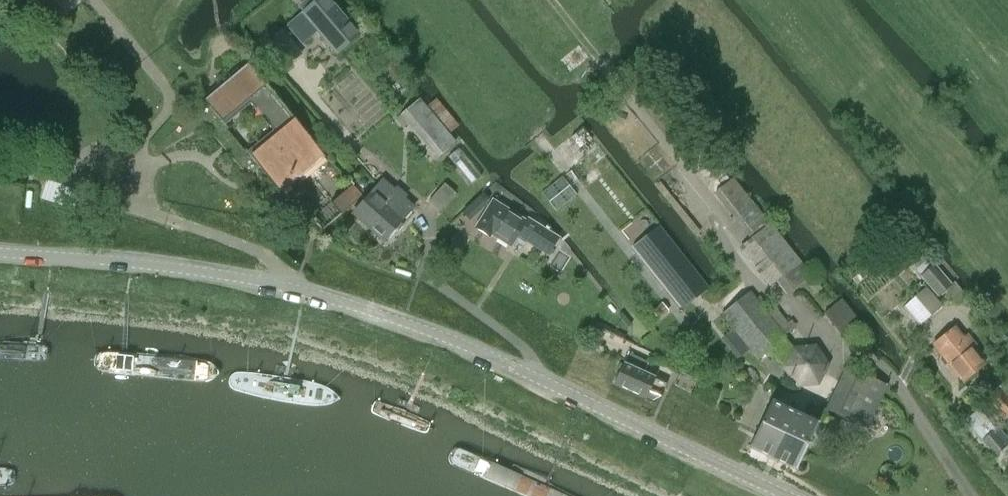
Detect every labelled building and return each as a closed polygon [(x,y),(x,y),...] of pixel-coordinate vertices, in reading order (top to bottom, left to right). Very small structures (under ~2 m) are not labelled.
[(51,26),(80,3),(77,0),(30,0),(51,26)] [(287,25),(302,43),(318,29),(323,35),(321,36),(331,48),(333,47),(337,52),(358,35),(328,0),(306,0),(299,6),(304,11),(287,25)] [(281,30),(271,39),(290,62),(301,53),(281,30)] [(252,158),(282,194),(327,157),(298,122),(299,121),(267,82),(265,83),(250,65),(205,102),(221,120),(220,121),(224,126),(250,103),(274,131),(247,154),(251,158),(252,158)] [(402,113),(438,157),(454,143),(418,100),(402,113)] [(810,277),(798,263),(753,206),(726,169),(707,184),(714,193),(716,191),(737,218),(752,237),(739,248),(770,286),(776,281),(787,295),(810,277)] [(368,197),(354,213),(384,239),(398,223),(412,207),(382,181),(368,197)] [(428,202),(439,211),(455,193),(444,184),(428,202)] [(331,202),(340,214),(362,197),(353,185),(331,202)] [(493,202),(476,228),(489,237),(491,234),(510,246),(516,235),(547,255),(556,241),(539,230),(541,226),(527,217),(525,221),(524,222),(493,202)] [(633,246),(682,309),(708,289),(658,226),(633,246)] [(967,297),(954,281),(951,284),(934,264),(920,276),(938,297),(946,291),(958,304),(967,297)] [(765,303),(760,296),(755,299),(750,292),(721,314),(757,359),(785,337),(779,329),(787,323),(772,304),(764,311),(761,306),(765,303)] [(963,382),(984,365),(971,349),(975,346),(966,335),(962,338),(954,327),(933,344),(963,382)] [(50,349),(0,347),(0,361),(51,363),(56,360),(58,357),(59,354),(58,351),(54,349),(50,349)] [(793,348),(783,370),(796,385),(818,384),(827,364),(815,347),(793,348)] [(622,365),(614,383),(646,398),(654,379),(643,374),(648,363),(628,354),(622,365)] [(213,364),(208,363),(102,355),(98,357),(94,361),(94,368),(99,373),(106,376),(213,386),(223,379),(225,375),(222,369),(213,364)] [(847,366),(826,410),(866,429),(887,385),(847,366)] [(228,385),(236,390),(313,407),(327,405),(341,398),(339,394),(329,387),(318,381),(288,375),(235,369),(230,373),(228,385)] [(988,401),(1004,420),(1007,417),(1007,385),(988,401)] [(367,398),(359,424),(433,445),(440,423),(434,416),(426,413),(411,407),(394,402),(367,398)] [(772,459),(794,412),(771,401),(749,448),(772,459)] [(995,456),(1007,444),(1007,440),(997,426),(994,428),(978,409),(965,421),(995,456)] [(794,412),(772,459),(796,470),(818,423),(794,412)] [(571,494),(460,447),(450,444),(444,448),(442,454),(441,459),(451,467),(519,495),(573,495),(571,494)] [(13,467),(0,467),(0,486),(7,486),(16,482),(21,477),(18,471),(13,467)]
